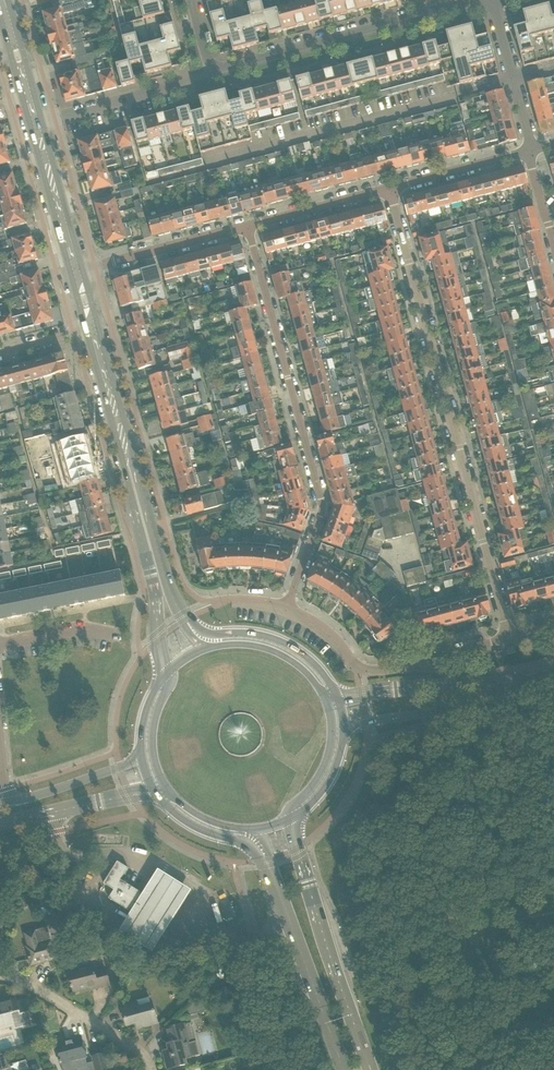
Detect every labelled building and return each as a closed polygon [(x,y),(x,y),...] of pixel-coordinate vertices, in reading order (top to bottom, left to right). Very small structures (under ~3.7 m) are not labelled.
[(54,9),(43,13),(46,25),(65,20),(63,14),(75,10),(73,4),(77,3),(76,0),(64,0),(53,3),(54,9)] [(82,2),(83,2),(85,9),(97,6),(95,0),(82,0),(82,2)] [(113,1),(115,10),(121,9),(119,0),(118,0),(113,1)] [(261,0),(215,0),(213,1),(206,2),(217,41),(229,38),(233,51),(259,44),(256,31),(267,28),(268,28),(264,13),(261,0)] [(320,21),(315,0),(313,0),(302,3),(308,24),(320,21)] [(333,17),(328,0),(315,0),(320,21),(333,17)] [(346,14),(342,0),(328,0),(333,17),(346,14)] [(358,11),(355,0),(342,0),(346,14),(358,11)] [(371,7),(369,0),(355,0),(358,11),(371,7)] [(140,7),(134,8),(137,21),(164,14),(161,1),(140,7)] [(295,27),(308,24),(302,3),(289,6),(295,27)] [(553,59),(553,17),(552,17),(549,5),(523,12),(526,24),(514,28),(524,67),(553,59)] [(282,31),(295,27),(289,6),(277,10),(282,31)] [(269,34),(282,31),(277,10),(264,13),(268,28),(267,28),(269,34)] [(127,20),(136,17),(134,11),(125,13),(127,20)] [(181,51),(171,12),(164,14),(137,21),(126,24),(119,26),(129,62),(130,64),(142,61),(145,74),(172,67),(168,54),(181,51)] [(123,14),(117,16),(119,25),(125,24),(123,14)] [(45,25),(49,38),(80,29),(78,23),(67,26),(65,20),(46,25),(45,25)] [(449,45),(437,48),(440,63),(443,74),(444,75),(456,71),(460,84),(486,77),(482,64),(495,61),(488,35),(475,38),(472,25),(446,32),(449,45)] [(80,29),(49,38),(52,51),(72,45),(83,42),(82,36),(80,29)] [(72,45),(52,51),(53,51),(57,63),(71,59),(82,56),(84,62),(95,59),(96,59),(94,54),(94,53),(87,54),(85,48),(83,42),(72,45)] [(435,42),(423,45),(428,66),(440,63),(437,48),(435,42)] [(423,45),(410,49),(416,70),(428,66),(423,45)] [(410,49),(397,52),(403,73),(416,70),(410,49)] [(94,54),(96,59),(96,61),(100,78),(104,91),(117,88),(112,70),(106,71),(102,59),(109,57),(107,51),(94,54)] [(397,52),(385,55),(390,76),(403,73),(397,52)] [(385,55),(372,59),(378,80),(390,76),(385,55)] [(74,72),(59,76),(62,88),(85,82),(92,80),(93,80),(93,81),(100,79),(100,78),(96,61),(96,59),(95,59),(84,62),(86,69),(74,72)] [(372,59),(359,62),(365,83),(378,80),(372,59)] [(135,83),(130,64),(129,62),(116,65),(122,86),(135,83)] [(359,62),(347,65),(352,87),(365,83),(359,62)] [(347,65),(334,69),(339,90),(352,87),(347,65)] [(334,69),(321,72),(327,93),(339,90),(334,69)] [(321,72),(308,76),(314,97),(327,93),(321,72)] [(443,75),(435,77),(436,83),(445,80),(443,75)] [(314,97),(308,76),(296,79),(301,100),(314,97)] [(69,101),(104,91),(100,78),(93,81),(93,80),(92,80),(85,82),(62,88),(65,99),(69,101)] [(431,78),(422,80),(424,86),(433,84),(431,78)] [(531,94),(553,88),(553,82),(548,84),(547,78),(528,83),(531,94)] [(290,80),(278,84),(283,105),(296,101),(290,80)] [(416,82),(406,84),(408,90),(417,88),(416,82)] [(278,84),(265,87),(271,108),(283,105),(278,84)] [(406,84),(397,87),(398,93),(408,90),(406,84)] [(265,87),(252,91),(258,112),(271,108),(265,87)] [(533,104),(549,100),(547,94),(553,92),(553,88),(531,94),(533,104)] [(390,89),(381,91),(383,97),(392,94),(390,89)] [(487,100),(476,103),(478,108),(481,107),(505,101),(503,90),(486,94),(487,100)] [(225,91),(212,94),(219,121),(233,118),(229,104),(225,91)] [(239,94),(241,100),(245,115),(258,112),(252,91),(239,94)] [(381,91),(372,94),(373,99),(383,97),(381,91)] [(199,98),(203,110),(206,125),(219,121),(212,94),(199,98)] [(364,96),(356,98),(357,104),(365,102),(364,96)] [(356,98),(346,100),(348,106),(357,104),(356,98)] [(241,100),(229,104),(233,118),(236,131),(249,127),(248,126),(245,115),(241,100)] [(536,114),(553,109),(553,103),(550,105),(549,100),(533,104),(536,114)] [(490,110),(491,115),(508,110),(505,101),(481,107),(482,112),(490,110)] [(340,102),(330,105),(332,110),(341,108),(340,102)] [(465,103),(459,104),(461,112),(467,111),(465,103)] [(330,105),(321,107),(322,113),(332,110),(330,105)] [(189,107),(177,110),(183,132),(194,129),(195,128),(191,114),(189,107)] [(315,109),(305,112),(307,117),(316,115),(315,109)] [(539,124),(553,120),(552,114),(553,114),(553,109),(536,114),(539,124)] [(177,110),(166,113),(172,135),(183,132),(177,110)] [(203,110),(191,114),(195,128),(194,129),(197,141),(210,138),(206,125),(203,110)] [(485,122),(486,127),(511,120),(508,110),(491,115),(492,120),(485,122)] [(435,111),(423,114),(426,123),(437,120),(436,116),(435,111)] [(467,111),(461,112),(464,120),(470,119),(467,111)] [(166,113),(154,117),(160,138),(172,135),(166,113)] [(298,113),(289,116),(290,121),(300,119),(298,113)] [(423,114),(412,117),(413,122),(414,126),(426,123),(423,114)] [(154,117),(144,119),(149,140),(151,147),(162,144),(160,138),(154,117)] [(283,117),(274,120),(275,126),(285,123),(283,117)] [(149,140),(144,119),(131,123),(139,150),(151,147),(149,140)] [(274,120),(263,123),(265,128),(275,126),(274,120)] [(487,131),(483,132),(484,138),(496,135),(497,135),(498,134),(513,130),(511,120),(486,127),(487,131)] [(539,124),(541,134),(553,130),(553,121),(553,120),(539,124)] [(388,123),(378,126),(381,139),(392,136),(391,128),(389,123),(388,123)] [(471,123),(465,124),(467,132),(473,130),(471,123)] [(258,124),(249,126),(250,132),(260,130),(258,124)] [(452,129),(454,137),(459,155),(464,154),(464,153),(470,151),(463,126),(452,129)] [(127,128),(114,131),(118,144),(119,150),(120,150),(125,168),(137,165),(127,128)] [(473,130),(467,132),(469,140),(475,138),(473,130)] [(496,135),(484,138),(486,143),(490,142),(498,140),(498,141),(499,145),(516,140),(513,130),(498,134),(497,135),(496,135)] [(81,154),(81,155),(102,149),(102,148),(118,144),(114,131),(81,140),(79,144),(82,154),(81,154)] [(351,133),(344,135),(345,140),(347,145),(354,143),(351,133)] [(429,136),(418,139),(424,161),(429,160),(430,161),(435,159),(431,141),(429,136)] [(442,138),(446,155),(446,157),(452,156),(453,157),(459,155),(454,137),(443,140),(442,138)] [(442,138),(431,141),(435,159),(441,158),(441,157),(446,155),(442,138)] [(418,139),(407,142),(413,165),(418,164),(419,163),(424,161),(418,139)] [(395,145),(397,150),(401,167),(406,166),(407,167),(413,165),(407,142),(395,145)] [(102,149),(81,155),(84,167),(105,161),(115,158),(113,152),(103,155),(102,149)] [(397,150),(385,153),(390,172),(396,170),(396,169),(401,167),(397,150)] [(9,163),(6,151),(0,152),(0,165),(9,163)] [(349,156),(351,163),(356,179),(361,178),(362,179),(367,178),(362,160),(361,153),(349,156)] [(385,153),(374,156),(378,173),(383,172),(384,173),(390,172),(385,153)] [(374,156),(362,160),(367,178),(373,176),(373,175),(378,173),(374,156)] [(105,161),(84,167),(88,179),(109,173),(107,167),(117,164),(115,158),(105,161)] [(188,162),(180,165),(181,171),(190,168),(188,162)] [(351,163),(340,166),(345,184),(350,182),(351,181),(356,179),(351,163)] [(180,165),(171,167),(172,173),(181,171),(180,165)] [(340,166),(328,169),(333,186),(338,184),(339,185),(345,184),(340,166)] [(516,169),(514,169),(519,187),(523,185),(525,194),(530,192),(523,167),(521,167),(520,166),(516,167),(516,169)] [(165,168),(157,171),(159,177),(167,175),(165,168)] [(328,169),(317,172),(322,190),(328,188),(328,187),(333,186),(328,169)] [(508,169),(502,171),(507,190),(519,187),(514,169),(509,171),(508,169)] [(109,173),(88,179),(88,180),(89,179),(92,192),(103,189),(119,184),(121,192),(132,189),(130,181),(122,183),(120,177),(118,178),(116,171),(109,173)] [(156,171),(145,174),(147,180),(158,177),(156,171)] [(497,174),(492,175),(496,193),(497,197),(502,195),(501,191),(507,190),(502,171),(497,172),(497,174)] [(317,172),(306,175),(310,192),(315,190),(316,191),(322,190),(317,172)] [(16,186),(12,173),(0,176),(0,190),(16,186)] [(302,176),(294,178),(299,196),(305,194),(305,193),(310,192),(306,175),(302,176)] [(485,176),(480,177),(485,196),(496,193),(492,175),(487,177),(485,176)] [(474,180),(469,181),(474,199),(475,205),(486,202),(485,196),(480,177),(474,178),(474,180)] [(294,178),(283,181),(288,198),(293,196),(294,197),(299,196),(294,178)] [(283,181),(272,184),(277,202),(284,200),(285,198),(288,198),(283,181)] [(458,184),(462,202),(474,199),(469,181),(464,183),(463,182),(459,183),(458,184)] [(162,183),(151,186),(154,195),(165,193),(162,183)] [(259,183),(248,186),(254,210),(260,209),(261,207),(266,206),(266,204),(265,204),(261,189),(260,187),(259,183)] [(272,184),(260,187),(261,189),(265,204),(266,204),(270,202),(271,203),(277,202),(272,184)] [(452,185),(446,186),(451,205),(462,202),(458,184),(453,186),(452,185)] [(20,199),(17,185),(16,186),(0,190),(0,204),(20,199)] [(248,186),(237,189),(243,212),(248,211),(249,212),(254,210),(248,186)] [(440,189),(435,190),(440,208),(451,205),(446,186),(440,188),(440,189)] [(132,189),(121,192),(123,199),(134,196),(132,189)] [(225,192),(227,198),(232,216),(237,215),(238,213),(243,212),(237,189),(225,192)] [(429,191),(423,192),(428,211),(440,208),(435,190),(430,192),(429,191)] [(418,195),(412,196),(417,214),(428,211),(423,192),(418,194),(418,195)] [(405,198),(403,199),(410,224),(415,223),(414,221),(419,220),(417,214),(412,196),(411,197),(410,196),(406,197),(405,198)] [(191,202),(193,207),(197,224),(202,223),(204,224),(209,222),(204,204),(202,197),(196,199),(197,201),(191,202)] [(227,198),(215,201),(220,218),(225,217),(227,218),(232,216),(227,198)] [(0,217),(23,211),(24,211),(20,199),(0,204),(0,217)] [(98,212),(100,217),(120,212),(119,206),(117,207),(115,199),(96,204),(97,206),(95,207),(96,212),(98,212)] [(215,201),(204,204),(209,222),(215,221),(215,219),(220,218),(215,201)] [(524,207),(523,202),(523,201),(514,203),(516,209),(524,207)] [(157,210),(159,216),(164,235),(169,233),(170,231),(175,230),(168,207),(168,204),(163,205),(164,208),(157,210)] [(180,204),(168,207),(175,230),(180,229),(181,230),(186,228),(181,210),(180,204)] [(375,207),(373,207),(378,224),(380,231),(384,230),(384,231),(389,230),(382,205),(380,205),(379,204),(375,205),(375,207)] [(193,207),(181,210),(186,228),(192,227),(192,225),(197,224),(193,207)] [(367,207),(362,209),(367,227),(378,224),(373,207),(368,208),(367,207)] [(514,217),(517,225),(537,219),(534,207),(509,214),(510,218),(514,217)] [(441,213),(440,208),(428,211),(430,216),(441,213)] [(355,212),(351,213),(355,230),(367,227),(362,209),(356,210),(355,212)] [(5,235),(4,229),(26,223),(23,211),(0,217),(2,223),(0,224),(0,237),(5,235)] [(120,212),(100,217),(101,223),(100,224),(101,228),(103,229),(103,231),(122,226),(121,225),(121,221),(120,218),(122,217),(120,212)] [(344,213),(339,215),(344,233),(355,230),(351,213),(346,214),(344,213)] [(333,218),(328,219),(333,236),(344,233),(339,215),(333,216),(333,218)] [(164,235),(159,216),(147,219),(152,236),(157,235),(159,236),(164,235)] [(514,225),(517,225),(514,217),(510,218),(507,219),(509,227),(514,225)] [(139,220),(144,238),(150,237),(146,219),(139,220)] [(317,222),(316,222),(321,239),(333,236),(328,219),(323,220),(321,219),(318,220),(317,222)] [(514,225),(517,236),(524,234),(524,235),(538,231),(540,231),(537,219),(517,225),(514,225)] [(478,222),(476,224),(479,234),(485,233),(483,228),(482,221),(478,222)] [(310,222),(305,224),(310,242),(316,240),(318,247),(323,246),(321,239),(316,222),(312,224),(310,222)] [(122,226),(103,231),(105,235),(103,237),(105,241),(106,242),(107,243),(117,240),(119,241),(123,240),(124,238),(132,236),(130,227),(127,228),(126,224),(121,225),(122,226)] [(299,227),(294,228),(299,245),(310,242),(305,224),(299,225),(299,227)] [(471,224),(464,226),(467,238),(470,237),(475,236),(472,225),(471,224)] [(429,226),(421,228),(421,229),(423,234),(428,233),(431,232),(434,231),(432,225),(429,226)] [(288,228),(283,230),(287,248),(299,245),(294,228),(289,229),(288,228)] [(277,233),(272,234),(277,251),(287,248),(283,230),(277,231),(277,233)] [(419,238),(422,250),(441,245),(448,243),(445,231),(419,238)] [(485,233),(479,234),(482,246),(488,244),(494,243),(491,231),(485,233)] [(517,236),(520,248),(541,242),(538,231),(524,235),(524,234),(517,236)] [(11,253),(34,247),(30,233),(7,240),(5,235),(0,237),(0,247),(2,248),(9,246),(11,253)] [(277,251),(272,234),(270,235),(268,234),(264,235),(264,236),(262,237),(269,262),(274,261),(272,252),(277,251)] [(234,244),(229,246),(234,262),(236,270),(247,267),(245,259),(241,242),(240,243),(239,241),(235,243),(234,244)] [(521,260),(529,257),(544,254),(541,242),(520,248),(518,249),(521,260)] [(441,245),(422,250),(425,261),(429,261),(429,260),(444,256),(449,254),(451,254),(448,243),(441,245)] [(488,244),(482,246),(484,254),(491,252),(488,244)] [(223,246),(218,247),(222,265),(234,262),(229,246),(224,247),(223,246)] [(5,261),(6,264),(7,264),(8,268),(14,266),(37,260),(34,247),(11,253),(13,259),(5,261)] [(212,250),(207,252),(211,268),(222,265),(218,247),(212,249),(212,250)] [(368,252),(362,254),(365,265),(391,258),(388,247),(377,249),(368,252)] [(200,252),(195,253),(200,271),(211,268),(207,252),(202,253),(200,252)] [(434,268),(435,271),(461,264),(457,252),(444,256),(429,260),(429,261),(431,268),(434,268)] [(188,256),(184,257),(188,274),(189,279),(201,276),(200,271),(195,253),(189,255),(188,256)] [(521,260),(518,261),(521,272),(532,269),(547,265),(544,254),(529,257),(521,260)] [(491,256),(485,257),(488,269),(494,267),(491,256)] [(177,258),(172,259),(177,277),(188,274),(184,257),(179,259),(177,258)] [(313,257),(302,260),(304,266),(315,263),(313,257)] [(391,271),(394,270),(391,258),(365,265),(368,276),(374,274),(375,274),(391,270),(391,271)] [(177,277),(172,259),(167,261),(166,262),(161,264),(166,285),(178,282),(177,277)] [(302,260),(294,262),(296,268),(304,266),(302,260)] [(15,272),(14,266),(8,268),(7,264),(6,264),(0,265),(0,276),(15,272)] [(435,271),(438,282),(457,277),(457,276),(463,274),(461,264),(435,271)] [(115,281),(113,282),(115,291),(117,290),(118,294),(140,288),(161,282),(162,282),(157,265),(157,266),(148,268),(148,267),(125,273),(125,274),(126,278),(121,280),(115,281)] [(528,282),(535,280),(550,276),(547,265),(532,269),(533,274),(526,276),(528,282)] [(282,272),(280,266),(280,267),(271,269),(272,274),(282,272)] [(20,289),(42,283),(39,270),(17,276),(15,272),(0,276),(0,284),(10,282),(11,285),(18,283),(20,289)] [(284,274),(273,277),(276,288),(292,284),(301,282),(302,281),(299,270),(289,272),(284,274)] [(368,276),(371,288),(391,283),(390,281),(393,281),(391,271),(391,270),(375,274),(374,274),(368,276)] [(249,273),(238,276),(238,277),(238,278),(239,283),(251,280),(249,273)] [(328,276),(331,286),(337,284),(334,275),(328,276)] [(535,280),(537,291),(553,287),(550,276),(535,280)] [(438,282),(441,293),(460,288),(457,277),(438,282)] [(14,297),(16,304),(47,295),(43,282),(42,283),(20,289),(22,295),(14,297)] [(130,304),(132,310),(153,304),(166,300),(161,282),(140,288),(118,294),(121,307),(130,304)] [(234,299),(239,298),(255,294),(252,282),(230,288),(234,299)] [(279,299),(288,297),(295,295),(304,293),(301,282),(292,284),(276,288),(279,299)] [(366,289),(369,301),(374,299),(394,294),(391,283),(371,288),(366,289)] [(337,284),(331,286),(333,293),(334,296),(340,295),(339,291),(337,284)] [(460,288),(441,293),(441,294),(444,304),(463,299),(469,298),(466,286),(460,288)] [(531,306),(553,299),(553,291),(553,287),(537,291),(539,296),(529,299),(531,306)] [(288,303),(289,309),(312,303),(309,291),(304,293),(295,295),(288,297),(289,302),(288,303)] [(240,303),(228,306),(230,312),(242,309),(246,308),(246,309),(258,305),(255,294),(239,298),(240,303)] [(372,312),(377,310),(397,305),(394,294),(374,299),(369,301),(372,312)] [(25,307),(27,314),(49,308),(51,308),(47,295),(16,304),(18,309),(25,307)] [(463,299),(444,304),(447,315),(466,310),(472,308),(471,304),(465,306),(463,299)] [(533,315),(553,310),(553,299),(531,306),(532,311),(533,315)] [(153,304),(152,304),(155,311),(169,307),(168,306),(167,300),(166,300),(153,304)] [(292,314),(294,320),(315,314),(312,303),(289,309),(291,313),(292,314)] [(507,303),(496,306),(498,314),(501,314),(504,313),(505,312),(509,311),(507,303)] [(0,306),(0,318),(4,334),(15,331),(11,318),(11,316),(5,317),(2,305),(0,306)] [(347,306),(350,317),(356,316),(354,305),(351,305),(347,306)] [(377,310),(380,321),(400,316),(397,305),(377,310)] [(182,307),(173,310),(175,316),(184,314),(182,307)] [(336,316),(332,317),(333,321),(346,318),(343,307),(342,308),(342,307),(337,308),(334,309),(336,316)] [(49,308),(27,314),(30,327),(53,321),(49,308)] [(230,312),(224,314),(227,325),(228,325),(233,324),(251,319),(249,314),(247,314),(246,309),(246,308),(242,309),(230,312)] [(195,309),(190,311),(193,322),(198,320),(195,309)] [(447,316),(450,327),(457,325),(458,327),(469,324),(469,323),(470,323),(466,310),(447,316)] [(536,325),(553,320),(553,310),(533,315),(536,325)] [(135,314),(124,317),(128,330),(146,326),(151,324),(149,319),(144,320),(142,312),(135,314)] [(27,314),(11,318),(15,331),(30,327),(27,314)] [(294,326),(295,331),(313,327),(318,325),(315,314),(294,320),(295,325),(294,326)] [(350,317),(353,329),(358,327),(357,324),(360,324),(358,315),(356,316),(350,317)] [(379,334),(383,333),(403,327),(400,316),(380,321),(376,323),(379,334)] [(496,316),(492,318),(495,329),(497,329),(502,328),(499,317),(496,316)] [(233,324),(236,335),(252,331),(251,325),(252,324),(251,319),(233,324)] [(538,335),(553,330),(553,320),(536,325),(538,335)] [(457,325),(450,327),(453,341),(479,334),(475,322),(470,324),(470,323),(469,323),(469,324),(458,327),(457,325)] [(128,338),(130,344),(149,338),(146,326),(128,330),(130,337),(128,338)] [(298,337),(300,342),(320,337),(321,337),(320,332),(315,333),(313,327),(295,331),(297,336),(298,337)] [(383,333),(386,345),(387,345),(387,344),(397,341),(398,343),(406,341),(403,327),(383,333)] [(549,342),(553,341),(553,330),(538,335),(540,340),(547,338),(549,342)] [(236,335),(239,346),(257,342),(255,337),(254,336),(252,331),(236,335)] [(479,334),(453,341),(456,352),(476,346),(481,345),(479,334)] [(320,337),(300,342),(301,348),(300,349),(302,354),(319,349),(317,342),(321,341),(320,337)] [(133,349),(135,356),(153,351),(149,338),(130,344),(132,349),(133,349)] [(360,339),(357,340),(359,346),(366,344),(364,338),(360,339)] [(500,340),(498,341),(501,352),(503,351),(508,350),(505,339),(500,340)] [(191,341),(167,348),(170,360),(181,357),(182,363),(197,359),(192,341),(191,341)] [(386,345),(389,357),(409,352),(406,341),(398,343),(397,341),(387,344),(387,345),(386,345)] [(544,354),(553,351),(553,341),(549,342),(550,347),(542,349),(544,354)] [(239,346),(231,349),(234,360),(242,357),(258,353),(257,348),(258,347),(257,342),(239,346)] [(476,346),(456,352),(459,362),(484,356),(481,345),(476,346)] [(304,359),(306,365),(322,361),(319,349),(302,354),(303,359),(304,359)] [(153,351),(135,356),(139,369),(156,365),(153,351)] [(350,353),(346,354),(348,362),(352,361),(353,364),(358,363),(357,362),(359,362),(357,351),(351,353),(350,353)] [(539,355),(540,360),(544,359),(545,363),(553,361),(553,351),(544,354),(539,355)] [(389,357),(392,368),(412,363),(409,352),(389,357)] [(242,357),(246,370),(263,365),(261,359),(260,359),(258,353),(242,357)] [(61,394),(73,391),(64,354),(62,354),(50,358),(55,374),(59,388),(61,394)] [(363,364),(367,363),(371,362),(369,354),(361,356),(363,364)] [(484,356),(459,362),(462,374),(482,369),(488,367),(485,356),(484,356)] [(50,358),(39,361),(44,377),(55,374),(50,358)] [(197,359),(182,363),(184,370),(192,368),(193,368),(198,367),(199,366),(197,359)] [(306,372),(308,377),(330,371),(327,359),(322,361),(306,365),(307,370),(306,372)] [(39,361),(28,364),(32,381),(44,377),(39,361)] [(393,369),(387,370),(390,381),(396,380),(395,380),(415,374),(412,363),(392,368),(393,369)] [(28,364),(16,367),(23,391),(23,393),(24,394),(30,392),(27,382),(32,381),(28,364)] [(247,377),(249,381),(264,376),(263,371),(264,369),(263,365),(246,370),(247,377)] [(16,367),(4,370),(9,387),(15,385),(17,392),(18,392),(23,391),(16,367)] [(194,374),(191,374),(193,380),(201,378),(198,367),(193,368),(192,368),(194,373),(194,374)] [(311,382),(312,387),(337,381),(334,369),(330,371),(308,377),(309,382),(311,382)] [(462,374),(465,385),(485,380),(482,369),(462,374)] [(0,371),(0,389),(9,387),(4,370),(0,371)] [(152,384),(154,391),(176,385),(173,371),(150,378),(151,380),(149,380),(151,385),(152,384)] [(396,380),(398,391),(418,386),(415,374),(395,380),(396,380)] [(523,379),(519,380),(521,388),(527,386),(526,383),(539,379),(538,375),(530,377),(523,379)] [(244,394),(252,392),(269,387),(267,382),(266,381),(264,376),(249,381),(241,383),(244,394)] [(206,380),(208,389),(211,390),(217,389),(217,388),(216,385),(214,386),(212,379),(207,380),(206,380)] [(465,385),(468,396),(488,391),(485,380),(465,385)] [(202,381),(197,383),(199,392),(205,390),(202,381)] [(312,394),(314,399),(331,394),(340,392),(337,381),(312,387),(313,393),(312,394)] [(553,394),(553,383),(545,386),(548,395),(553,394)] [(15,385),(9,387),(10,393),(11,394),(17,392),(15,385)] [(154,391),(157,404),(180,397),(176,385),(154,391)] [(398,391),(401,402),(421,397),(418,386),(398,391)] [(252,392),(255,403),(270,399),(269,393),(270,392),(269,387),(252,392)] [(59,388),(50,391),(52,397),(61,394),(59,388)] [(217,389),(211,390),(214,401),(220,400),(219,396),(217,389)] [(522,392),(524,402),(535,399),(533,389),(522,392)] [(468,396),(471,408),(491,402),(488,391),(468,396)] [(44,392),(36,394),(36,395),(37,401),(46,398),(44,392)] [(331,394),(314,399),(315,404),(317,405),(318,410),(334,406),(340,404),(343,403),(340,392),(331,394)] [(0,404),(1,406),(2,410),(14,407),(11,394),(10,393),(0,396),(0,401),(1,403),(0,404)] [(53,399),(56,410),(77,404),(74,393),(53,399)] [(36,395),(25,398),(26,404),(37,401),(36,395)] [(180,397),(157,404),(161,416),(185,410),(181,397),(180,397)] [(401,402),(404,413),(424,408),(421,397),(401,402)] [(255,403),(245,406),(248,417),(258,415),(275,410),(274,405),(272,404),(270,399),(255,403)] [(524,402),(527,411),(538,408),(535,399),(524,402)] [(491,402),(471,408),(474,419),(500,412),(497,401),(491,402)] [(56,410),(60,422),(80,416),(77,404),(56,410)] [(334,406),(318,410),(319,415),(318,417),(320,422),(337,417),(343,415),(340,404),(334,406)] [(248,417),(245,406),(238,408),(241,419),(248,417)] [(25,407),(19,408),(22,420),(28,418),(25,407)] [(513,421),(521,419),(518,407),(510,409),(513,421)] [(404,413),(407,424),(427,419),(424,408),(404,413)] [(537,408),(527,411),(529,421),(540,418),(537,408)] [(189,423),(185,410),(161,416),(163,423),(161,423),(163,428),(164,428),(164,430),(189,423)] [(258,415),(261,426),(276,422),(275,416),(276,414),(275,410),(258,415)] [(5,414),(7,421),(14,419),(18,417),(16,411),(5,414)] [(500,412),(474,419),(477,430),(497,424),(503,423),(500,412)] [(197,418),(199,426),(213,422),(211,414),(197,418)] [(337,417),(320,422),(321,427),(323,427),(324,433),(346,427),(343,415),(337,417)] [(80,416),(60,422),(54,423),(56,429),(52,430),(54,436),(68,432),(81,428),(84,428),(80,416)] [(28,418),(22,420),(25,432),(31,430),(28,418)] [(540,418),(529,421),(532,431),(537,429),(543,428),(540,418)] [(407,424),(410,436),(430,430),(427,419),(407,424)] [(213,422),(199,426),(201,433),(215,429),(213,422)] [(276,422),(261,426),(264,437),(281,432),(280,427),(278,427),(276,422)] [(372,422),(368,423),(371,435),(373,434),(377,433),(374,423),(372,422)] [(477,430),(480,441),(500,436),(497,424),(477,430)] [(25,432),(22,432),(25,440),(33,438),(31,430),(25,432)] [(410,436),(413,447),(433,441),(430,430),(410,436)] [(264,437),(257,438),(260,450),(282,444),(281,438),(282,437),(281,432),(264,437)] [(169,447),(171,453),(193,447),(201,445),(200,439),(195,441),(193,433),(184,436),(166,441),(168,447),(169,447)] [(316,437),(319,449),(335,444),(332,433),(316,437)] [(377,433),(373,434),(376,445),(377,445),(382,444),(379,433),(377,434),(377,433)] [(500,436),(480,441),(483,453),(508,446),(509,446),(506,435),(506,434),(500,436)] [(66,441),(55,444),(67,484),(97,476),(85,435),(83,436),(82,436),(70,440),(66,441)] [(260,450),(257,438),(250,440),(253,452),(260,450)] [(527,441),(525,441),(527,448),(534,447),(532,439),(527,440),(527,441)] [(413,447),(416,458),(436,453),(433,441),(413,447)] [(272,456),(274,462),(295,456),(292,444),(266,451),(268,457),(272,456)] [(319,449),(322,460),(338,456),(335,444),(319,449)] [(508,446),(483,453),(486,464),(506,459),(512,457),(509,446),(508,446)] [(171,461),(173,467),(192,461),(191,461),(196,459),(193,447),(171,453),(173,460),(171,461)] [(233,449),(227,450),(229,457),(231,458),(235,457),(233,449)] [(413,471),(419,469),(439,464),(436,453),(416,458),(410,460),(413,471)] [(338,456),(322,460),(326,472),(345,467),(345,466),(342,455),(340,455),(340,456),(338,456)] [(272,462),(275,473),(298,467),(295,456),(274,462),(272,462)] [(241,457),(236,459),(238,467),(239,471),(245,470),(241,457)] [(536,458),(530,460),(531,466),(533,466),(538,464),(537,458),(536,458)] [(486,464),(490,477),(509,472),(514,471),(515,470),(512,459),(506,460),(506,459),(486,464)] [(176,472),(178,479),(195,474),(192,461),(173,467),(174,472),(176,472)] [(419,469),(423,481),(423,480),(434,477),(435,479),(442,477),(439,464),(419,469)] [(345,467),(326,472),(329,483),(348,478),(357,476),(356,475),(354,465),(345,467)] [(278,473),(281,484),(282,483),(282,484),(301,479),(298,467),(275,473),(278,473)] [(195,474),(178,479),(180,486),(178,486),(180,491),(181,490),(182,492),(192,489),(207,485),(205,477),(208,476),(206,471),(195,474)] [(509,472),(512,484),(517,482),(514,471),(509,472)] [(490,477),(493,489),(511,483),(512,484),(509,472),(490,477)] [(234,476),(232,476),(234,482),(242,480),(241,474),(234,476)] [(228,477),(214,481),(216,489),(230,485),(228,477)] [(423,481),(426,494),(445,488),(442,477),(435,479),(434,477),(423,480),(423,481)] [(348,478),(329,483),(331,494),(351,489),(348,478)] [(278,491),(277,492),(278,497),(279,497),(281,496),(284,495),(304,490),(301,479),(282,484),(282,483),(281,484),(283,490),(278,491)] [(97,480),(81,485),(84,499),(101,494),(101,492),(102,492),(101,487),(99,487),(97,480)] [(233,485),(237,500),(249,497),(245,481),(233,485)] [(493,489),(496,500),(515,494),(512,484),(511,483),(493,489)] [(389,490),(368,496),(377,531),(382,529),(386,541),(393,539),(389,522),(395,520),(402,518),(408,516),(407,511),(403,512),(400,501),(399,494),(397,488),(394,489),(389,490)] [(427,499),(429,505),(448,500),(445,488),(426,494),(422,495),(423,500),(427,499)] [(331,494),(334,505),(354,500),(351,489),(331,494)] [(284,495),(287,506),(288,505),(288,506),(307,501),(304,490),(284,495)] [(187,512),(188,515),(218,506),(215,493),(184,501),(185,503),(183,504),(186,513),(187,512)] [(405,493),(399,494),(400,501),(407,499),(405,493)] [(76,501),(79,514),(82,513),(88,512),(105,507),(101,494),(84,499),(76,501)] [(496,500),(499,511),(518,505),(515,494),(496,500)] [(335,507),(331,518),(349,525),(356,508),(354,500),(334,505),(335,507)] [(429,505),(432,516),(451,511),(448,500),(429,505)] [(283,507),(282,507),(282,514),(283,514),(284,514),(288,514),(306,521),(310,511),(307,501),(288,506),(288,505),(287,506),(283,507)] [(499,511),(502,522),(521,516),(518,505),(499,511)] [(79,514),(83,526),(92,524),(108,520),(105,507),(88,512),(82,513),(79,514)] [(230,509),(217,512),(218,517),(218,520),(232,516),(231,513),(230,510),(230,509)] [(432,516),(435,527),(454,522),(451,511),(432,516)] [(263,513),(257,514),(259,520),(265,521),(266,513),(264,513),(263,513)] [(288,514),(283,514),(280,525),(284,525),(302,532),(306,521),(288,514)] [(407,535),(413,533),(408,516),(402,518),(407,535)] [(499,526),(501,533),(502,534),(517,530),(518,530),(524,528),(521,516),(502,522),(502,525),(499,526)] [(55,518),(50,520),(52,529),(57,528),(56,524),(57,524),(58,524),(62,523),(60,518),(55,519),(55,518)] [(331,518),(326,530),(345,537),(349,525),(331,518)] [(395,520),(400,537),(407,535),(402,518),(395,520)] [(367,519),(363,530),(368,532),(372,521),(367,519)] [(92,524),(83,526),(86,539),(95,537),(112,533),(110,526),(111,526),(110,520),(108,521),(108,520),(92,524)] [(389,522),(393,539),(400,537),(395,520),(389,522)] [(435,527),(438,539),(457,534),(454,522),(435,527)] [(498,534),(501,547),(521,541),(527,539),(524,528),(518,530),(517,530),(502,534),(501,533),(498,534)] [(8,541),(6,529),(0,530),(0,543),(8,541)] [(283,533),(283,535),(298,541),(301,534),(286,529),(285,534),(283,533)] [(371,538),(383,542),(386,541),(382,529),(377,531),(373,532),(371,538)] [(345,537),(326,530),(322,541),(341,548),(345,537)] [(363,530),(359,542),(363,543),(368,532),(363,530)] [(551,532),(546,533),(549,545),(553,544),(553,543),(553,542),(553,531),(551,532)] [(438,539),(441,550),(448,548),(463,544),(461,536),(458,537),(457,534),(438,539)] [(216,569),(212,546),(210,535),(203,536),(193,538),(197,553),(198,552),(199,556),(197,556),(199,562),(201,562),(204,572),(205,573),(205,571),(206,571),(207,573),(213,571),(213,570),(214,570),(215,571),(216,569)] [(366,543),(381,548),(383,542),(368,537),(366,543)] [(11,553),(8,541),(0,543),(0,555),(11,553)] [(521,541),(501,547),(504,558),(524,552),(524,551),(523,551),(521,541)] [(235,567),(240,567),(240,543),(235,543),(231,543),(226,544),(227,568),(228,568),(228,569),(235,569),(235,567)] [(247,567),(252,568),(253,544),(245,543),(240,543),(240,567),(241,567),(241,569),(247,569),(247,567)] [(364,549),(379,554),(381,548),(366,543),(364,549)] [(441,550),(444,561),(470,555),(467,543),(463,544),(448,548),(441,550)] [(213,545),(212,546),(216,569),(217,571),(223,570),(223,568),(227,568),(226,544),(222,544),(218,545),(213,545)] [(259,568),(264,569),(267,545),(258,544),(253,544),(252,568),(253,568),(253,569),(259,570),(259,568)] [(271,570),(276,571),(281,547),(276,546),(272,546),(267,545),(264,569),(265,569),(265,571),(271,572),(271,570)] [(281,547),(276,571),(277,571),(276,573),(283,574),(283,573),(287,574),(291,560),(292,561),(297,548),(293,546),(292,549),(289,548),(288,549),(281,547)] [(337,549),(335,554),(342,557),(344,552),(337,549)] [(364,549),(362,555),(376,561),(379,554),(364,549)] [(91,562),(109,562),(109,552),(91,552),(91,562)] [(344,552),(342,557),(352,560),(354,555),(344,552)] [(0,555),(0,568),(13,565),(11,553),(0,555)] [(422,556),(425,567),(432,565),(429,554),(427,554),(422,556)] [(528,554),(514,558),(516,564),(529,561),(529,559),(528,554)] [(317,588),(318,586),(332,560),(317,555),(312,568),(313,568),(308,581),(313,583),(312,585),(317,588)] [(354,555),(352,560),(363,564),(367,560),(354,555)] [(470,555),(444,561),(447,573),(473,566),(470,555)] [(500,562),(502,568),(516,564),(514,558),(500,562)] [(369,574),(371,572),(375,567),(367,560),(363,564),(362,565),(363,566),(362,568),(369,574)] [(371,572),(376,576),(385,565),(380,561),(376,565),(375,567),(371,572)] [(330,565),(318,586),(323,589),(322,590),(328,593),(329,592),(341,572),(342,572),(339,570),(337,569),(334,567),(332,566),(330,565)] [(376,576),(381,580),(390,570),(385,565),(376,576)] [(432,565),(425,567),(427,574),(434,572),(432,565)] [(416,568),(420,583),(426,581),(422,567),(416,568)] [(481,574),(479,567),(465,571),(467,577),(481,574)] [(409,570),(413,585),(418,584),(420,583),(416,568),(409,570)] [(381,580),(386,585),(389,581),(395,574),(390,570),(381,580)] [(403,572),(407,586),(413,585),(409,570),(403,572)] [(465,571),(458,573),(460,579),(467,577),(465,571)] [(120,572),(88,579),(93,601),(124,595),(120,572)] [(339,598),(339,599),(353,579),(349,577),(345,574),(342,572),(329,592),(333,595),(332,596),(338,600),(339,598)] [(543,575),(549,599),(553,597),(553,599),(553,572),(543,575)] [(458,573),(451,575),(452,580),(453,581),(460,579),(458,573)] [(543,575),(531,578),(538,602),(542,601),(542,602),(549,600),(548,599),(549,599),(543,575)] [(520,581),(519,578),(505,582),(511,605),(516,604),(517,609),(519,608),(520,610),(526,608),(525,607),(526,606),(520,581)] [(519,578),(520,581),(526,606),(527,606),(527,605),(530,604),(531,605),(537,604),(536,602),(538,602),(531,578),(520,581),(519,578)] [(88,579),(57,585),(62,608),(93,601),(88,579)] [(348,606),(349,606),(364,588),(361,586),(353,579),(339,599),(343,602),(342,603),(347,607),(348,606)] [(57,585),(25,591),(30,614),(62,608),(57,585)] [(399,596),(400,600),(404,599),(403,594),(396,587),(393,591),(399,596)] [(357,614),(374,597),(371,594),(367,591),(364,588),(349,606),(352,610),(351,611),(356,615),(357,614)] [(479,593),(471,594),(478,620),(480,619),(480,621),(486,619),(486,618),(487,617),(486,612),(491,611),(484,588),(478,590),(479,593)] [(25,591),(0,596),(0,620),(30,614),(25,591)] [(471,594),(460,598),(466,621),(467,621),(468,622),(474,621),(474,619),(477,618),(478,620),(471,594)] [(447,596),(436,599),(437,604),(443,627),(444,627),(444,629),(451,627),(450,625),(455,624),(448,601),(447,596)] [(374,598),(357,614),(361,618),(360,619),(364,624),(365,622),(366,623),(384,607),(374,597),(374,598)] [(460,598),(448,601),(455,624),(456,625),(462,624),(461,622),(466,621),(460,598)] [(437,604),(425,607),(432,630),(433,632),(439,630),(438,628),(443,627),(437,604)] [(368,628),(371,632),(391,617),(384,607),(366,623),(369,627),(368,628)] [(432,630),(425,607),(413,610),(419,633),(421,633),(421,635),(427,633),(427,631),(432,630)] [(391,617),(371,632),(372,633),(373,632),(374,633),(373,634),(375,634),(375,635),(374,636),(378,641),(379,640),(380,641),(379,643),(381,643),(389,637),(390,638),(395,635),(394,633),(397,631),(398,633),(403,629),(399,623),(405,619),(400,612),(392,618),(391,617)] [(510,647),(506,648),(508,655),(515,652),(514,646),(510,647)] [(109,898),(131,912),(133,914),(134,915),(135,914),(134,913),(145,896),(146,896),(146,895),(145,894),(145,895),(120,879),(127,869),(128,869),(128,868),(127,867),(127,868),(125,867),(123,866),(118,863),(119,862),(117,861),(117,862),(117,863),(105,883),(104,882),(104,883),(105,884),(105,883),(109,886),(113,889),(114,890),(109,898)] [(196,893),(161,871),(126,926),(120,936),(155,958),(161,948),(196,893)] [(18,897),(17,906),(28,907),(27,898),(18,897)] [(36,930),(24,933),(30,956),(28,956),(31,966),(56,959),(53,948),(51,940),(48,927),(36,930)] [(520,937),(511,939),(515,957),(525,954),(520,937)] [(71,973),(70,971),(68,972),(71,985),(70,985),(71,988),(72,987),(73,992),(95,986),(95,988),(109,984),(105,968),(94,971),(93,965),(90,966),(91,968),(71,973)] [(14,1025),(15,1028),(32,1024),(25,999),(17,1002),(16,999),(0,1003),(0,1029),(14,1025)] [(195,1002),(187,1009),(189,1016),(207,1010),(206,1010),(203,1006),(196,1001),(195,1002)] [(132,1004),(122,1007),(127,1025),(136,1022),(138,1028),(148,1025),(157,1023),(152,1004),(138,1008),(137,1003),(132,1004)] [(168,1050),(163,1051),(168,1069),(178,1066),(187,1064),(185,1059),(191,1057),(199,1055),(195,1041),(190,1042),(190,1039),(186,1024),(174,1027),(163,1030),(164,1030),(168,1044),(171,1043),(173,1049),(168,1050)] [(55,1043),(58,1053),(61,1064),(86,1057),(80,1036),(71,1038),(72,1042),(56,1046),(56,1043),(55,1043)] [(9,1068),(5,1053),(0,1054),(0,1069),(9,1068)] [(104,1053),(93,1056),(94,1061),(96,1069),(108,1069),(104,1053)] [(86,1063),(88,1069),(96,1069),(94,1061),(86,1063)]
